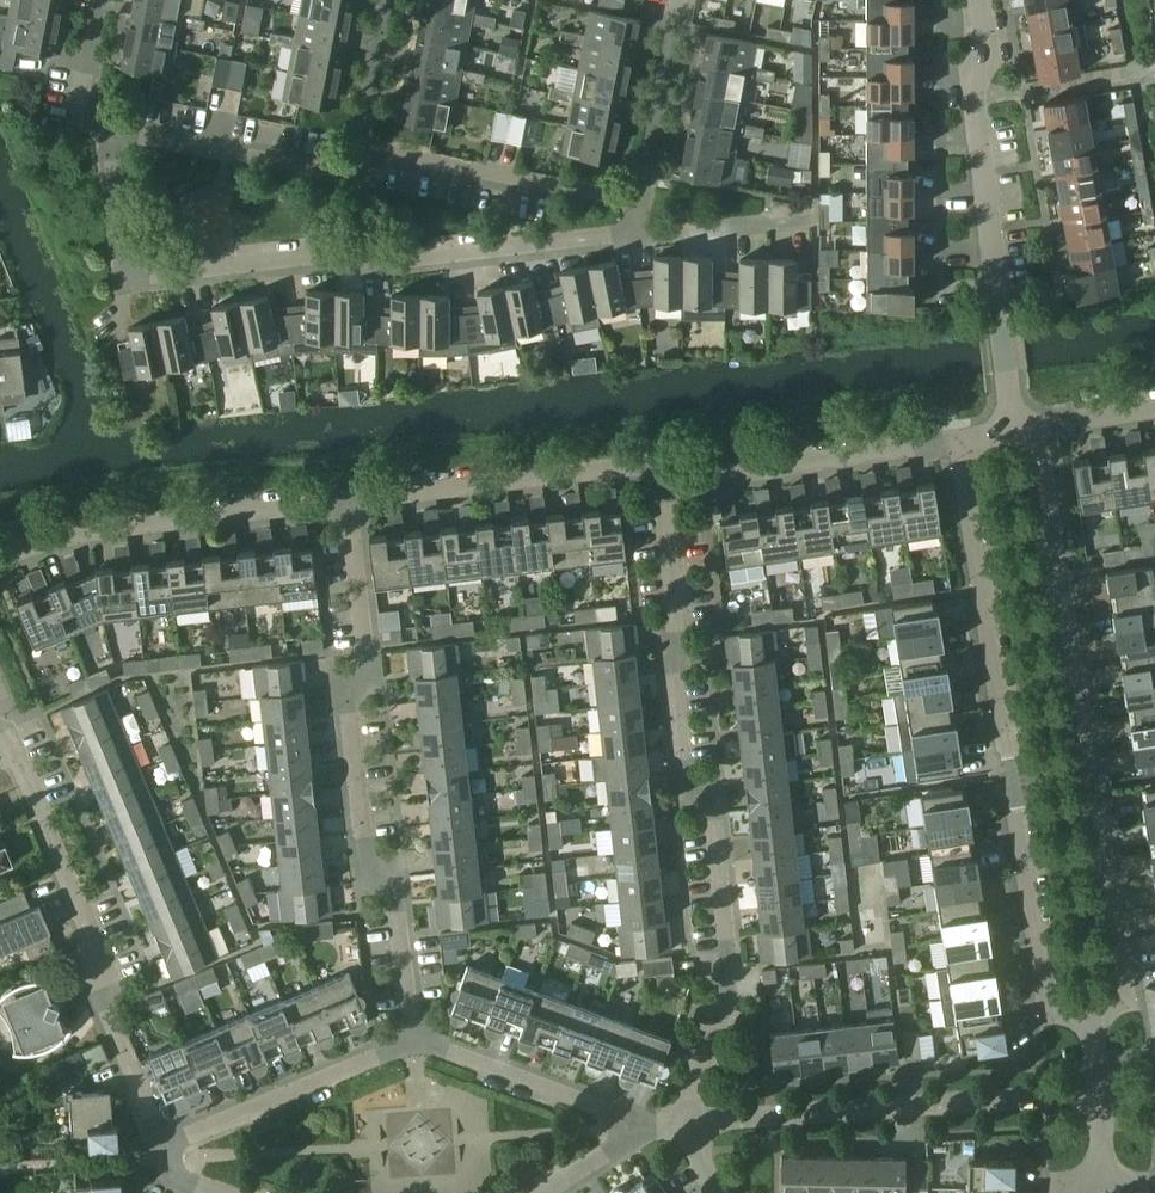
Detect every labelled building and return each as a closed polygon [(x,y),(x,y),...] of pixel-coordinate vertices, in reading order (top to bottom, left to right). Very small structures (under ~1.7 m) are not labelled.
[(62,0),(12,0),(9,16),(57,25),(62,0)] [(184,0),(134,0),(132,10),(181,20),(180,25),(191,27),(193,17),(182,15),(184,0)] [(352,0),(301,0),(299,13),(348,23),(352,0)] [(474,0),(424,0),(423,8),(471,17),(470,23),(482,25),(484,15),(472,12),(474,0)] [(624,0),(612,0),(611,6),(622,9),(624,0)] [(866,19),(912,19),(912,0),(866,0),(866,19)] [(1026,7),(1030,31),(1071,24),(1083,22),(1079,0),(1064,0),(1026,7)] [(466,46),(470,23),(471,17),(423,8),(417,36),(466,46)] [(175,48),(180,25),(181,20),(132,10),(127,38),(175,48)] [(637,22),(642,22),(645,23),(645,21),(590,10),(585,34),(584,40),(632,49),(637,22)] [(342,51),(348,23),(299,13),(294,37),(293,42),(342,51)] [(496,17),(484,15),(482,25),(494,27),(496,17)] [(721,28),(723,18),(711,15),(709,26),(721,28)] [(57,25),(9,16),(0,62),(0,67),(11,70),(16,47),(52,54),(57,25)] [(205,19),(193,17),(191,27),(203,30),(205,19)] [(733,30),(735,20),(723,18),(721,28),(733,30)] [(912,39),(912,19),(866,19),(866,48),(907,48),(907,39),(912,39)] [(1083,22),(1071,24),(1030,31),(1035,55),(1075,47),(1087,45),(1083,22)] [(777,39),(779,29),(767,26),(765,36),(777,39)] [(1122,39),(1120,27),(1109,29),(1111,41),(1122,39)] [(791,31),(779,29),(777,39),(789,41),(791,31)] [(571,42),(573,32),(561,30),(559,40),(571,42)] [(280,45),(282,34),(271,32),(269,42),(280,45)] [(627,77),(632,49),(584,40),(585,34),(573,32),(571,42),(583,45),(578,68),(627,77)] [(751,66),(756,42),(700,32),(700,34),(707,35),(702,62),(750,71),(749,77),(761,79),(763,69),(751,66)] [(337,79),(342,51),(293,42),(294,37),(282,34),(280,45),(292,47),(288,70),(337,79)] [(829,35),(819,35),(819,48),(829,48),(829,35)] [(461,69),(466,46),(417,36),(412,64),(460,74),(459,79),(471,81),(473,71),(461,69)] [(169,77),(175,48),(127,38),(121,68),(169,77)] [(1124,51),(1122,39),(1111,41),(1114,53),(1124,51)] [(1079,72),(1075,47),(1035,55),(1039,79),(1079,72)] [(829,60),(829,48),(819,48),(818,60),(829,60)] [(907,57),(907,48),(866,48),(866,76),(912,76),(912,57),(907,57)] [(811,53),(800,51),(800,77),(811,77),(811,53)] [(226,87),(232,59),(217,56),(211,84),(226,87)] [(247,62),(232,59),(226,87),(241,90),(247,62)] [(745,99),(749,77),(750,71),(702,62),(697,90),(745,99)] [(455,102),(459,79),(460,74),(412,64),(407,93),(455,102)] [(621,105),(627,77),(578,68),(574,91),(573,96),(621,105)] [(775,71),(763,69),(761,79),(773,81),(775,71)] [(331,108),(337,79),(288,70),(283,99),(331,108)] [(485,73),(473,71),(471,81),(483,83),(485,73)] [(912,96),(912,76),(866,76),(866,105),(907,105),(907,96),(912,96)] [(560,99),(562,88),(551,86),(549,96),(560,99)] [(616,133),(621,105),(573,96),(574,91),(562,88),(560,99),(572,101),(567,124),(616,133)] [(740,123),(745,99),(697,90),(691,118),(739,128),(738,133),(750,135),(752,125),(740,123)] [(449,131),(455,102),(407,93),(401,122),(449,131)] [(829,105),(829,93),(818,93),(819,105),(829,105)] [(1088,121),(1084,96),(1043,103),(1048,128),(1088,121)] [(1135,113),(1133,101),(1123,103),(1125,115),(1135,113)] [(829,117),(829,105),(819,105),(819,117),(829,117)] [(907,115),(907,105),(866,105),(866,134),(912,134),(912,115),(907,115)] [(505,141),(511,113),(496,110),(490,138),(505,141)] [(520,144),(526,116),(511,113),(505,141),(520,144)] [(1137,125),(1135,113),(1125,115),(1127,127),(1137,125)] [(734,156),(738,133),(739,128),(691,118),(686,146),(734,156)] [(1092,145),(1088,121),(1048,128),(1052,152),(1092,145)] [(610,163),(616,133),(567,124),(562,153),(610,163)] [(752,125),(750,135),(762,138),(764,127),(752,125)] [(811,142),(811,130),(800,130),(800,142),(811,142)] [(912,153),(912,134),(866,134),(866,163),(907,163),(907,153),(912,153)] [(1097,169),(1092,145),(1052,152),(1056,176),(1097,169)] [(746,189),(751,159),(734,156),(686,146),(680,176),(746,189)] [(1143,161),(1141,149),(1131,151),(1133,163),(1143,161)] [(829,150),(819,150),(819,163),(829,163),(829,150)] [(811,152),(792,152),(792,164),(811,164),(811,152)] [(1146,173),(1143,161),(1133,163),(1135,175),(1146,173)] [(829,175),(829,163),(819,163),(819,175),(829,175)] [(907,173),(907,163),(866,163),(866,192),(912,192),(912,173),(907,173)] [(811,181),(811,169),(800,169),(800,181),(811,181)] [(1101,193),(1097,169),(1056,176),(1060,200),(1101,193)] [(912,211),(912,192),(866,192),(866,221),(907,221),(907,211),(912,211)] [(1105,217),(1101,193),(1060,200),(1065,224),(1105,217)] [(1152,209),(1150,197),(1140,199),(1142,211),(1152,209)] [(829,203),(819,203),(819,221),(829,221),(829,203)] [(1154,221),(1152,209),(1142,211),(1144,223),(1154,221)] [(1109,241),(1105,217),(1065,224),(1069,248),(1109,241)] [(907,230),(907,221),(866,221),(866,249),(912,249),(912,230),(907,230)] [(1114,265),(1109,241),(1069,248),(1073,272),(1114,265)] [(829,249),(819,249),(819,266),(829,266),(829,249)] [(912,269),(912,249),(866,249),(867,278),(908,278),(908,269),(912,269)] [(683,304),(683,256),(654,256),(654,276),(637,277),(640,305),(654,304),(683,304)] [(726,306),(726,278),(711,276),(711,256),(683,256),(683,304),(711,304),(726,306)] [(768,307),(768,259),(740,259),(740,279),(726,278),(726,306),(739,307),(768,307)] [(796,259),(768,259),(768,307),(811,308),(811,279),(796,279),(796,259)] [(640,305),(637,277),(620,279),(616,260),(589,265),(598,313),(625,307),(640,305)] [(600,324),(598,313),(589,265),(560,271),(564,291),(551,295),(557,323),(570,319),(572,330),(600,324)] [(1118,290),(1114,265),(1073,272),(1078,297),(1118,290)] [(829,278),(829,266),(819,266),(819,278),(829,278)] [(829,290),(829,278),(819,278),(819,290),(829,290)] [(908,287),(908,278),(867,278),(867,308),(912,308),(912,287),(908,287)] [(557,323),(551,295),(537,300),(533,280),(505,286),(515,333),(542,327),(557,323)] [(515,333),(505,286),(477,292),(481,311),(466,313),(468,341),(469,353),(488,351),(518,346),(515,333)] [(335,340),(335,291),(306,291),(306,311),(290,313),(292,341),(293,353),(307,351),(335,352),(335,340)] [(378,341),(378,313),(363,311),(363,291),(335,291),(335,340),(335,352),(362,352),(377,353),(378,341)] [(292,341),(290,313),(272,315),(268,295),(240,301),(250,348),(253,360),(279,354),(293,353),(292,341)] [(420,343),(421,295),(392,295),(392,314),(378,313),(378,341),(391,343),(420,343)] [(468,341),(466,313),(448,315),(448,295),(421,295),(420,343),(420,355),(448,355),(469,353),(468,341)] [(250,348),(240,301),(212,307),(216,326),(202,331),(209,358),(222,354),(250,348)] [(209,358),(202,331),(189,335),(185,316),(157,321),(167,369),(194,363),(209,358)] [(167,369),(157,321),(129,327),(133,347),(119,350),(125,377),(167,369)] [(4,413),(2,401),(26,398),(19,336),(0,338),(0,413),(4,413)] [(1143,449),(1143,454),(1151,499),(1154,499),(1154,447),(1143,449)] [(1151,499),(1143,454),(1125,457),(1124,452),(1107,455),(1108,460),(1116,505),(1151,499)] [(1116,505),(1108,460),(1090,462),(1089,458),(1072,460),(1080,510),(1116,505)] [(917,490),(899,492),(906,538),(941,532),(934,482),(917,485),(917,490)] [(906,538),(899,492),(898,488),(881,490),(882,495),(864,498),(870,543),(906,538)] [(870,543),(864,498),(863,493),(846,496),(847,501),(828,504),(835,549),(870,543)] [(835,549),(828,504),(827,499),(810,502),(811,506),(793,509),(799,554),(835,549)] [(799,554),(793,509),(792,504),(775,507),(776,512),(757,515),(764,560),(799,554)] [(626,557),(620,511),(600,514),(599,509),(582,511),(583,516),(590,561),(626,557)] [(764,560),(757,515),(757,510),(740,513),(740,517),(720,520),(728,566),(764,560)] [(590,561),(583,516),(564,518),(564,513),(547,515),(547,520),(554,565),(590,561)] [(554,565),(547,520),(529,522),(528,517),(511,519),(512,524),(519,569),(554,565)] [(519,569),(512,524),(493,526),(493,522),(476,523),(476,528),(483,574),(519,569)] [(483,574),(476,528),(458,530),(457,526),(440,528),(441,532),(447,578),(483,574)] [(447,578),(441,532),(422,535),(422,530),(404,532),(405,537),(412,582),(447,578)] [(412,582),(405,537),(387,539),(386,534),(369,536),(375,586),(412,582)] [(317,593),(312,548),(292,550),(291,545),(274,547),(274,552),(281,598),(317,593)] [(1146,558),(1143,545),(1123,548),(1125,561),(1146,558)] [(1125,561),(1123,548),(1103,552),(1105,564),(1125,561)] [(281,598),(274,552),(256,554),(256,550),(238,552),(239,556),(245,602),(281,598)] [(245,602),(239,556),(220,559),(220,554),(203,556),(203,561),(210,606),(245,602)] [(210,606),(203,561),(185,563),(184,558),(167,560),(168,565),(174,610),(210,606)] [(174,610),(168,565),(149,567),(149,562),(132,564),(132,569),(139,614),(174,610)] [(1151,564),(1106,572),(1109,591),(1114,590),(1115,601),(1154,595),(1154,588),(1151,564)] [(139,614),(132,569),(114,571),(113,566),(96,569),(97,573),(103,619),(139,614)] [(103,619),(97,573),(67,584),(66,579),(49,586),(51,590),(70,633),(103,619)] [(935,591),(933,578),(912,581),(914,594),(935,591)] [(914,594),(912,581),(892,584),(894,597),(914,594)] [(862,589),(842,593),(844,605),(864,602),(862,589)] [(70,633),(51,590),(34,598),(33,593),(16,600),(36,647),(70,633)] [(844,605),(842,593),(821,596),(823,609),(844,605)] [(1115,601),(1117,611),(1112,611),(1115,630),(1154,624),(1154,595),(1115,601)] [(933,610),(931,599),(874,608),(879,638),(895,635),(941,628),(938,610),(933,610)] [(617,617),(616,604),(595,607),(597,620),(617,617)] [(794,619),(792,606),(772,609),(774,622),(794,619)] [(597,620),(595,607),(574,609),(576,622),(597,620)] [(774,622),(772,609),(751,611),(753,624),(774,622)] [(544,612),(523,615),(525,628),(545,625),(544,612)] [(525,628),(523,615),(503,617),(504,630),(525,628)] [(474,633),(473,620),(454,622),(454,635),(474,633)] [(454,635),(454,622),(432,625),(433,638),(454,635)] [(593,659),(635,654),(638,654),(635,623),(586,628),(589,659),(593,659)] [(1115,630),(1118,648),(1123,647),(1124,657),(1154,653),(1154,624),(1115,630)] [(400,628),(380,630),(382,643),(402,641),(400,628)] [(944,646),(941,628),(895,635),(900,663),(940,657),(939,647),(944,646)] [(778,660),(774,629),(725,634),(728,666),(732,665),(774,660),(778,660)] [(839,629),(826,631),(827,646),(840,644),(839,629)] [(540,646),(538,633),(526,635),(528,648),(540,646)] [(519,635),(506,637),(508,650),(521,648),(519,635)] [(324,650),(322,637),(302,639),(304,652),(324,650)] [(821,654),(820,641),(807,642),(808,655),(821,654)] [(460,673),(457,642),(408,648),(411,679),(415,678),(456,674),(460,673)] [(271,643),(251,646),(252,659),(273,656),(271,643)] [(842,660),(840,644),(827,646),(829,661),(842,660)] [(252,659),(251,646),(230,648),(231,661),(252,659)] [(200,652),(179,654),(181,667),(201,665),(200,652)] [(1124,657),(1126,667),(1121,668),(1124,687),(1154,682),(1154,653),(1124,657)] [(181,667),(179,654),(159,657),(160,670),(181,667)] [(637,679),(635,654),(593,659),(596,683),(637,679)] [(823,667),(821,654),(808,655),(810,668),(823,667)] [(942,667),(940,657),(900,663),(904,692),(950,685),(947,666),(942,667)] [(123,661),(125,674),(145,671),(144,658),(123,661)] [(306,691),(303,660),(253,665),(257,696),(261,696),(302,691),(306,691)] [(777,686),(774,660),(732,665),(735,691),(777,686)] [(107,667),(88,675),(93,687),(112,679),(107,667)] [(459,700),(456,674),(415,678),(418,704),(459,700)] [(93,687),(88,675),(68,683),(73,695),(93,687)] [(543,675),(531,676),(532,689),(545,687),(543,675)] [(525,690),(524,677),(511,679),(512,691),(525,690)] [(640,704),(637,679),(596,683),(599,709),(640,704)] [(1124,687),(1127,704),(1132,704),(1133,714),(1154,711),(1154,682),(1124,687)] [(952,703),(950,685),(904,692),(892,694),(897,722),(909,720),(949,713),(948,703),(952,703)] [(779,712),(777,686),(735,691),(738,716),(779,712)] [(845,686),(832,687),(834,702),(847,701),(845,686)] [(546,700),(545,687),(532,689),(534,701),(546,700)] [(206,688),(193,690),(195,703),(207,701),(206,688)] [(120,720),(107,689),(61,708),(74,739),(120,720)] [(826,702),(825,689),(812,691),(814,704),(826,702)] [(154,702),(149,690),(137,695),(142,707),(154,702)] [(527,702),(525,690),(512,691),(514,704),(527,702)] [(305,716),(302,691),(261,696),(264,721),(305,716)] [(462,724),(459,700),(418,704),(421,729),(462,724)] [(209,714),(207,701),(195,703),(196,716),(209,714)] [(848,717),(847,701),(834,702),(835,718),(848,717)] [(159,714),(154,702),(142,707),(147,719),(159,714)] [(828,715),(826,702),(814,704),(815,717),(828,715)] [(643,727),(640,704),(599,709),(601,732),(643,727)] [(1133,714),(1135,724),(1130,725),(1133,743),(1154,740),(1154,711),(1133,714)] [(782,736),(779,712),(738,716),(741,740),(782,736)] [(951,723),(949,713),(909,720),(897,722),(901,750),(913,748),(959,741),(956,723),(951,723)] [(308,740),(305,716),(264,721),(266,745),(308,740)] [(131,747),(120,720),(74,739),(85,766),(131,747)] [(549,723),(536,724),(538,737),(550,736),(549,723)] [(465,748),(462,724),(421,729),(423,752),(465,748)] [(531,738),(529,725),(516,727),(518,740),(531,738)] [(645,751),(643,727),(601,732),(604,755),(645,751)] [(794,734),(782,736),(741,740),(744,765),(785,760),(797,759),(794,734)] [(552,749),(550,736),(538,737),(539,750),(552,749)] [(212,737),(199,739),(200,752),(213,750),(212,737)] [(532,751),(531,738),(518,740),(519,753),(532,751)] [(832,751),(830,738),(817,739),(819,752),(832,751)] [(310,765),(308,740),(266,745),(269,770),(310,765)] [(1133,743),(1136,761),(1140,760),(1142,771),(1154,769),(1154,740),(1133,743)] [(961,759),(959,741),(913,748),(901,750),(906,779),(958,771),(957,760),(961,759)] [(176,755),(171,743),(159,747),(164,760),(176,755)] [(851,743),(838,744),(840,760),(853,758),(851,743)] [(96,791),(141,772),(131,747),(85,766),(96,791)] [(467,772),(465,748),(423,752),(426,776),(467,772)] [(215,763),(213,750),(200,752),(202,765),(215,763)] [(648,775),(645,751),(604,755),(593,757),(595,781),(607,779),(648,775)] [(833,764),(832,751),(819,752),(820,765),(833,764)] [(181,767),(176,755),(164,760),(169,772),(181,767)] [(855,774),(853,758),(840,760),(842,775),(855,774)] [(788,784),(785,760),(744,765),(746,789),(788,784)] [(313,787),(310,765),(269,770),(272,792),(313,787)] [(554,771),(542,773),(543,786),(556,784),(554,771)] [(153,800),(141,772),(96,791),(107,819),(153,800)] [(429,800),(470,795),(467,772),(426,776),(429,800)] [(536,787),(535,774),(522,775),(523,788),(536,787)] [(651,800),(648,775),(607,779),(609,805),(651,800)] [(557,797),(556,784),(543,786),(545,799),(557,797)] [(790,807),(788,784),(746,789),(749,812),(790,807)] [(217,786),(204,787),(206,800),(219,799),(217,786)] [(837,799),(836,786),(823,788),(824,801),(837,799)] [(316,810),(313,787),(272,792),(274,815),(316,810)] [(537,800),(536,787),(523,788),(524,801),(537,800)] [(1145,819),(1154,818),(1154,787),(1145,789),(1147,800),(1142,801),(1145,819)] [(920,795),(925,824),(970,817),(968,799),(963,800),(961,788),(920,795)] [(473,820),(470,795),(429,800),(431,824),(473,820)] [(198,808),(193,796),(181,801),(186,813),(198,808)] [(220,812),(219,799),(206,800),(207,813),(220,812)] [(839,812),(837,799),(824,801),(826,814),(839,812)] [(117,842),(163,823),(153,800),(107,819),(117,842)] [(653,822),(651,800),(609,805),(612,826),(653,822)] [(848,837),(861,835),(858,800),(845,802),(848,837)] [(793,833),(790,807),(749,812),(752,837),(793,833)] [(203,820),(198,808),(186,813),(191,825),(203,820)] [(318,833),(316,810),(274,815),(277,838),(318,833)] [(973,835),(970,817),(925,824),(930,852),(970,846),(968,836),(973,835)] [(1145,819),(1147,837),(1152,836),(1154,847),(1154,846),(1154,818),(1145,819)] [(475,843),(473,820),(431,824),(434,847),(475,843)] [(560,820),(547,821),(549,834),(561,833),(560,820)] [(541,835),(540,822),(527,823),(528,836),(541,835)] [(656,847),(653,822),(612,826),(615,852),(656,847)] [(129,870),(174,851),(163,823),(117,842),(129,870)] [(228,828),(216,833),(221,845),(233,840),(228,828)] [(321,858),(318,833),(277,838),(280,863),(321,858)] [(563,846),(561,833),(549,834),(550,847),(563,846)] [(796,856),(793,833),(752,837),(754,861),(796,856)] [(543,848),(541,835),(528,836),(530,850),(543,848)] [(843,848),(841,835),(828,836),(830,850),(843,848)] [(863,851),(861,835),(848,837),(850,852),(863,851)] [(12,863),(5,845),(4,846),(0,836),(0,837),(0,868),(12,863)] [(238,852),(233,840),(221,845),(226,857),(238,852)] [(478,868),(475,843),(434,847),(437,872),(478,868)] [(972,856),(970,846),(930,852),(934,880),(979,873),(977,855),(972,856)] [(617,873),(658,868),(656,847),(615,852),(617,873)] [(844,861),(843,848),(830,850),(831,863),(844,861)] [(220,861),(215,849),(203,854),(208,866),(220,861)] [(140,898),(186,879),(174,851),(129,870),(140,898)] [(798,880),(796,856),(754,861),(757,885),(798,880)] [(324,883),(321,858),(280,863),(283,888),(324,883)] [(225,873),(220,861),(208,866),(213,878),(225,873)] [(480,890),(478,868),(437,872),(439,894),(480,890)] [(565,868),(552,870),(554,883),(567,881),(565,868)] [(620,900),(661,895),(658,868),(617,873),(620,900)] [(547,884),(545,871),(532,872),(534,885),(547,884)] [(898,887),(896,872),(884,873),(885,889),(898,887)] [(982,892),(979,873),(934,880),(939,910),(979,904),(977,892),(982,892)] [(248,877),(236,882),(241,894),(253,889),(248,877)] [(151,924),(197,905),(186,879),(140,898),(151,924)] [(801,903),(798,880),(757,885),(759,908),(801,903)] [(568,894),(567,881),(554,883),(555,896),(568,894)] [(324,883),(283,888),(279,888),(282,919),(332,914),(328,883),(324,883)] [(548,897),(547,884),(534,885),(535,898),(548,897)] [(848,897),(847,884),(834,885),(835,898),(848,897)] [(900,902),(898,887),(885,889),(887,904),(900,902)] [(258,901),(253,889),(241,894),(246,906),(258,901)] [(484,889),(480,890),(439,894),(435,895),(439,926),(488,920),(484,889)] [(37,905),(37,904),(31,907),(24,890),(0,900),(0,952),(5,950),(11,950),(17,949),(23,948),(29,947),(35,945),(51,938),(48,932),(51,931),(40,904),(37,905)] [(664,918),(661,895),(620,900),(623,923),(664,918)] [(850,910),(848,897),(835,898),(837,911),(850,910)] [(242,914),(237,902),(225,907),(230,919),(242,914)] [(803,925),(801,903),(759,908),(762,929),(803,925)] [(981,913),(979,904),(939,910),(943,938),(988,931),(986,913),(981,913)] [(162,950),(207,931),(197,905),(151,924),(162,950)] [(247,926),(242,914),(230,919),(235,932),(247,926)] [(664,918),(623,923),(619,924),(622,955),(671,949),(668,918),(664,918)] [(334,936),(332,921),(303,924),(304,939),(334,936)] [(578,938),(583,926),(571,922),(566,934),(578,938)] [(537,938),(535,923),(515,925),(517,940),(537,938)] [(807,924),(803,925),(762,929),(758,930),(762,961),(811,956),(807,924)] [(595,931),(583,926),(578,938),(591,943),(595,931)] [(905,945),(903,929),(890,931),(892,946),(905,945)] [(471,945),(469,930),(440,933),(441,948),(471,945)] [(172,976),(218,957),(207,931),(162,950),(172,976)] [(991,949),(988,931),(943,938),(947,967),(988,960),(986,950),(991,949)] [(854,950),(853,937),(840,939),(841,952),(854,950)] [(279,939),(260,947),(265,959),(284,951),(279,939)] [(584,962),(589,950),(569,943),(565,955),(584,962)] [(907,960),(905,945),(892,946),(894,961),(907,960)] [(265,959),(260,947),(241,955),(246,967),(265,959)] [(603,970),(608,958),(589,950),(584,962),(603,970)] [(674,972),(672,956),(642,960),(644,975),(674,972)] [(875,969),(873,956),(861,958),(862,970),(875,969)] [(862,970),(861,958),(847,959),(849,972),(862,970)] [(637,975),(636,960),(615,962),(617,977),(637,975)] [(990,970),(988,960),(947,967),(936,968),(941,997),(952,996),(997,989),(994,969),(990,970)] [(826,975),(825,962),(812,963),(814,976),(826,975)] [(519,1032),(536,989),(523,985),(528,972),(506,963),(501,977),(485,1020),(485,1022),(485,1023),(485,1025),(486,1027),(487,1028),(488,1030),(489,1031),(491,1031),(493,1031),(495,1031),(496,1031),(498,1030),(499,1029),(501,1027),(501,1026),(519,1032)] [(814,976),(812,963),(799,965),(800,978),(814,976)] [(485,1020),(501,977),(467,965),(451,1008),(451,1009),(451,1011),(451,1013),(452,1014),(453,1016),(454,1017),(455,1018),(457,1019),(458,1019),(460,1019),(462,1019),(463,1018),(465,1018),(466,1016),(467,1015),(468,1014),(485,1020)] [(218,979),(213,967),(194,975),(199,987),(218,979)] [(777,981),(775,968),(762,969),(764,982),(777,981)] [(349,972),(315,986),(333,1028),(350,1021),(351,1023),(352,1024),(354,1025),(355,1026),(357,1026),(358,1027),(360,1026),(362,1026),(363,1025),(365,1024),(366,1023),(366,1021),(367,1020),(367,1018),(367,1016),(366,1015),(349,972)] [(199,987),(194,975),(175,983),(180,995),(199,987)] [(44,980),(39,980),(35,980),(30,981),(26,982),(22,983),(17,985),(13,987),(10,989),(6,992),(2,995),(0,997),(0,1011),(8,1022),(12,1030),(15,1051),(14,1051),(14,1053),(18,1053),(22,1054),(27,1054),(31,1053),(36,1053),(40,1051),(44,1050),(48,1048),(52,1046),(56,1044),(59,1042),(63,1039),(66,1036),(69,1032),(71,1029),(70,1028),(69,1030),(56,1015),(59,1006),(40,997),(39,982),(44,982),(44,980)] [(333,1028),(315,986),(282,1000),(300,1042),(317,1035),(318,1037),(319,1038),(321,1039),(322,1040),(324,1040),(326,1040),(328,1040),(329,1039),(331,1038),(332,1037),(333,1035),(334,1034),(334,1032),(334,1030),(333,1028)] [(914,1001),(912,986),(897,987),(898,1003),(914,1001)] [(166,1001),(161,989),(142,997),(147,1009),(166,1001)] [(552,1044),(569,1002),(536,989),(519,1032),(518,1034),(518,1036),(518,1037),(519,1039),(520,1040),(521,1041),(522,1042),(524,1043),(525,1044),(527,1044),(529,1044),(530,1043),(532,1042),(533,1041),(534,1040),(535,1038),(552,1044)] [(1000,1006),(997,989),(952,996),(941,997),(945,1025),(956,1023),(997,1017),(995,1006),(1000,1006)] [(300,1042),(282,1000),(249,1014),(268,1056),(284,1049),(285,1050),(286,1052),(288,1053),(289,1053),(291,1054),(292,1054),(294,1054),(296,1053),(297,1053),(299,1052),(300,1050),(300,1049),(301,1047),(301,1045),(301,1044),(300,1042)] [(916,1016),(914,1001),(898,1003),(900,1018),(916,1016)] [(586,1057),(603,1014),(569,1002),(552,1044),(552,1046),(552,1048),(552,1049),(553,1051),(554,1053),(555,1054),(556,1055),(558,1055),(559,1056),(561,1056),(563,1056),(564,1055),(566,1054),(567,1053),(568,1052),(568,1050),(586,1057)] [(268,1056),(249,1014),(216,1028),(234,1070),(251,1062),(252,1064),(253,1065),(254,1066),(256,1067),(257,1068),(259,1068),(261,1068),(262,1067),(264,1066),(265,1065),(266,1064),(267,1062),(268,1061),(268,1059),(268,1057),(267,1056),(268,1056)] [(619,1069),(636,1026),(603,1014),(586,1057),(585,1059),(585,1060),(586,1062),(586,1064),(587,1065),(589,1066),(590,1067),(592,1068),(594,1068),(595,1068),(597,1068),(599,1067),(600,1066),(601,1064),(602,1063),(619,1069)] [(1003,1027),(1007,1022),(1006,1021),(1003,1026),(999,1027),(997,1017),(956,1023),(958,1035),(952,1044),(951,1044),(951,1045),(952,1044),(961,1051),(961,1053),(963,1052),(966,1055),(967,1054),(969,1051),(978,1050),(975,1054),(975,1055),(979,1050),(992,1048),(992,1052),(994,1052),(993,1047),(1006,1046),(1011,1049),(1011,1048),(1006,1045),(1003,1027)] [(898,1060),(893,1019),(868,1022),(873,1063),(898,1060)] [(873,1063),(868,1022),(844,1024),(849,1066),(873,1063)] [(849,1066),(844,1024),(820,1027),(824,1069),(849,1066)] [(655,1082),(671,1039),(636,1026),(619,1069),(619,1071),(619,1073),(619,1074),(620,1076),(621,1077),(622,1079),(624,1080),(625,1080),(627,1081),(629,1080),(631,1080),(632,1079),(634,1078),(635,1077),(636,1075),(655,1082)] [(824,1069),(820,1027),(796,1030),(801,1071),(824,1069)] [(234,1070),(216,1028),(183,1041),(201,1083),(218,1076),(219,1078),(220,1079),(221,1080),(223,1081),(224,1081),(226,1082),(228,1081),(229,1081),(231,1080),(232,1079),(233,1078),(234,1076),(234,1074),(235,1073),(234,1071),(234,1070)] [(801,1071),(796,1030),(770,1033),(775,1074),(801,1071)] [(920,1058),(917,1030),(902,1031),(905,1060),(920,1058)] [(201,1083),(183,1041),(149,1055),(166,1098),(185,1090),(186,1091),(187,1093),(188,1094),(190,1095),(191,1095),(193,1095),(195,1095),(196,1095),(198,1094),(199,1093),(200,1091),(201,1090),(201,1088),(202,1087),(201,1085),(201,1083)] [(86,1049),(90,1065),(109,1059),(105,1044),(86,1049)] [(80,1051),(52,1062),(58,1076),(86,1065),(80,1051)] [(113,1124),(110,1090),(70,1093),(73,1141),(90,1140),(91,1145),(86,1150),(87,1150),(92,1145),(104,1145),(105,1149),(106,1149),(105,1144),(118,1144),(123,1148),(124,1147),(119,1143),(118,1125),(122,1120),(121,1119),(117,1124),(113,1124)] [(807,1156),(781,1155),(780,1192),(807,1192),(807,1156)] [(1014,1161),(1018,1156),(1013,1160),(1000,1160),(1000,1155),(999,1155),(999,1160),(986,1160),(982,1155),(981,1156),(985,1160),(976,1159),(973,1157),(973,1155),(972,1155),(972,1157),(969,1159),(968,1159),(968,1161),(960,1168),(959,1168),(959,1169),(960,1169),(968,1177),(967,1189),(1008,1190),(1009,1180),(1013,1180),(1017,1184),(1018,1184),(1013,1179),(1014,1161)] [(832,1156),(807,1156),(807,1192),(831,1192),(832,1156)] [(856,1157),(832,1156),(831,1192),(855,1192),(856,1157)] [(880,1157),(856,1157),(855,1192),(880,1192),(880,1157)] [(906,1158),(880,1157),(880,1192),(905,1192),(906,1158)] [(928,1158),(913,1158),(912,1188),(927,1188),(928,1158)] [(126,1173),(125,1173),(120,1178),(94,1180),(89,1175),(88,1176),(93,1180),(93,1185),(76,1186),(76,1192),(122,1192),(121,1178),(126,1173)] [(661,1184),(657,1178),(646,1186),(642,1180),(625,1191),(624,1190),(623,1189),(621,1188),(619,1188),(618,1188),(616,1188),(614,1189),(613,1190),(611,1191),(610,1192),(667,1192),(661,1184)]
